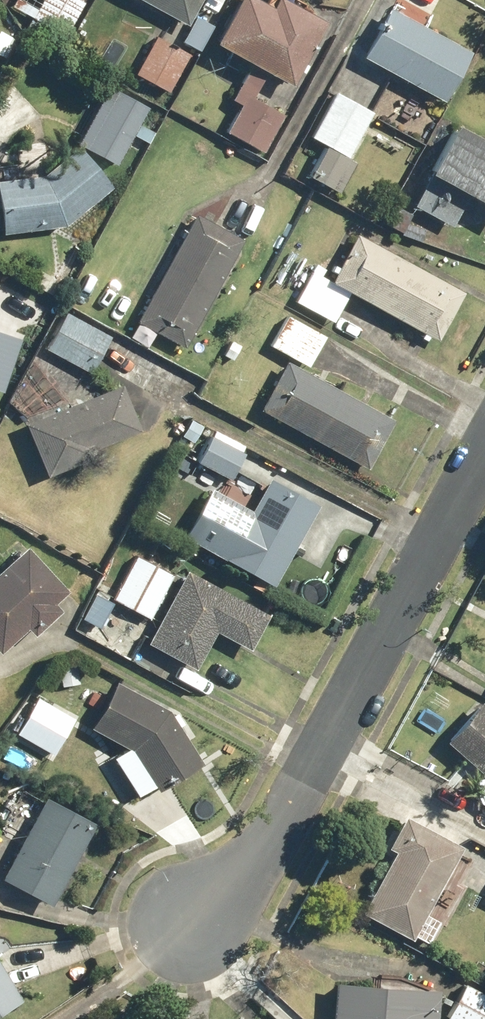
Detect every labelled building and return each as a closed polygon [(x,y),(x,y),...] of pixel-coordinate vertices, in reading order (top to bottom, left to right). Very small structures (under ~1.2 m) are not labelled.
[(83,0),(28,0),(22,11),(66,35),(85,1),(83,0)] [(187,24),(200,0),(144,0),(187,24)] [(326,21),(288,0),(274,0),(272,5),(262,0),(236,0),(214,41),(253,62),(232,98),(241,103),(227,130),(264,151),(284,114),(253,97),(267,70),(292,83),(326,21)] [(444,100),(471,51),(390,6),(363,55),(444,100)] [(189,53),(156,35),(135,72),(169,91),(189,53)] [(148,105),(109,84),(77,143),(116,163),(148,105)] [(374,112),(336,91),(311,136),(326,144),(309,175),(339,191),(356,161),(349,157),(374,112)] [(455,122),(429,170),(432,172),(414,205),(452,225),(469,193),(484,201),(484,138),(455,122)] [(0,179),(0,211),(3,233),(65,224),(112,185),(78,144),(43,174),(0,179)] [(216,224),(196,213),(137,321),(185,347),(243,240),(247,242),(265,209),(234,192),(216,224)] [(357,233),(331,280),(439,339),(465,292),(357,233)] [(350,292),(313,271),(296,300),(334,321),(350,292)] [(81,317),(67,309),(46,348),(79,366),(78,368),(87,373),(88,371),(91,372),(110,335),(80,319),(81,317)] [(309,366),(326,336),(288,315),(271,345),(309,366)] [(3,390),(22,336),(0,328),(0,389),(3,390)] [(395,419),(287,360),(260,409),(368,468),(395,419)] [(120,383),(25,422),(46,475),(95,455),(92,448),(139,428),(120,383)] [(231,478),(244,452),(211,435),(197,461),(231,478)] [(273,585),(318,503),(269,476),(251,509),(211,487),(184,535),(273,585)] [(0,569),(0,652),(27,627),(33,634),(60,609),(54,602),(67,589),(26,545),(0,569)] [(149,617),(172,574),(136,556),(114,599),(149,617)] [(269,614),(187,569),(148,641),(195,667),(216,629),(250,648),(269,614)] [(169,709),(116,681),(90,727),(131,749),(157,790),(202,762),(169,709)] [(53,754),(74,717),(38,697),(17,733),(53,754)] [(446,740),(482,770),(484,780),(484,705),(481,701),(446,740)] [(94,822),(45,796),(1,878),(51,904),(94,822)] [(463,846),(405,815),(388,847),(395,851),(362,912),(412,939),(414,935),(428,942),(439,921),(426,914),(463,846)] [(19,997),(0,966),(0,1009),(19,997)] [(335,981),(332,1018),(437,1018),(439,989),(335,981)] [(465,983),(448,1017),(452,1018),(484,1018),(484,994),(465,983)]
